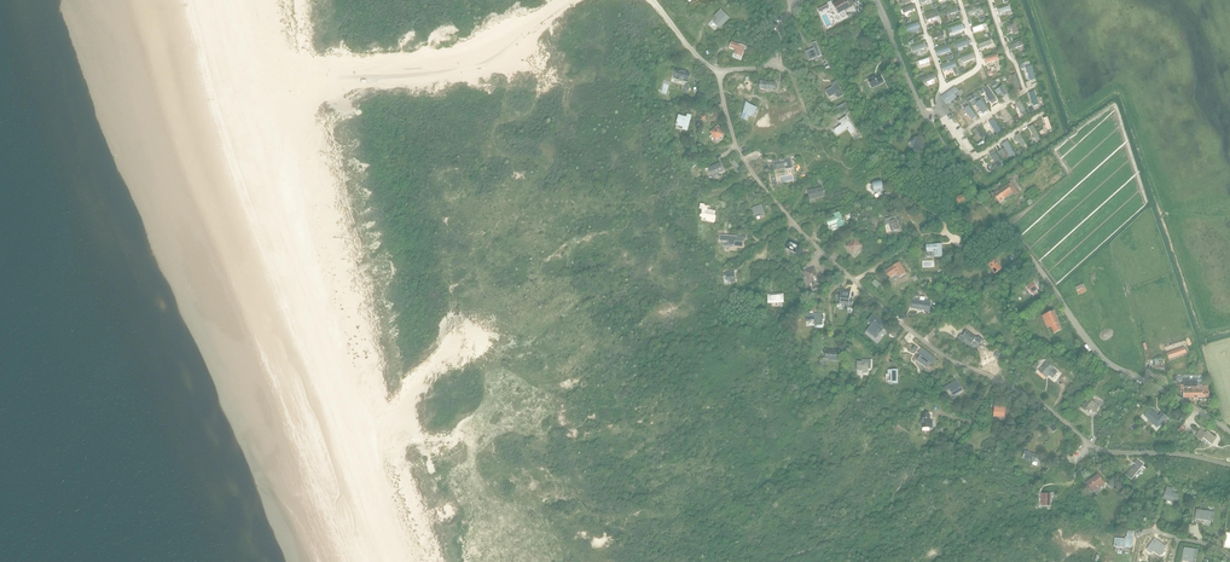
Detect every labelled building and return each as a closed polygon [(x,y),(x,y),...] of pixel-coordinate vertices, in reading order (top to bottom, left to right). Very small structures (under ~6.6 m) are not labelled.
[(838,13),(850,7),(846,0),(842,0),(834,4),(838,13)] [(818,7),(820,11),(828,7),(826,3),(818,7)] [(914,6),(903,10),(904,15),(915,11),(914,6)] [(980,8),(967,12),(969,16),(982,12),(980,8)] [(714,22),(720,28),(730,18),(721,9),(716,14),(719,16),(714,22)] [(937,13),(925,17),(927,22),(939,17),(937,13)] [(1015,23),(1006,26),(1008,31),(1013,29),(1014,34),(1018,32),(1015,23)] [(919,24),(905,29),(907,34),(920,29),(919,24)] [(943,32),(931,36),(933,41),(945,37),(943,32)] [(814,48),(806,52),(809,60),(822,55),(816,41),(812,43),(814,48)] [(736,49),(735,54),(741,56),(744,48),(746,49),(747,47),(732,42),(730,47),(736,49)] [(990,42),(978,46),(980,50),(992,46),(990,42)] [(1022,42),(1010,47),(1012,51),(1024,46),(1022,42)] [(949,45),(936,50),(938,55),(951,50),(949,45)] [(975,60),(973,55),(961,60),(963,64),(975,60)] [(998,56),(985,60),(986,65),(1000,61),(998,56)] [(955,61),(942,66),(944,71),(957,66),(955,61)] [(988,80),(983,69),(978,72),(984,82),(988,80)] [(676,70),(674,78),(687,82),(690,73),(676,70)] [(875,76),(869,79),(873,87),(879,84),(884,82),(880,74),(875,77),(875,76)] [(935,75),(922,80),(924,85),(937,80),(935,75)] [(1020,88),(1016,76),(1011,77),(1015,90),(1020,88)] [(777,91),(772,81),(760,81),(754,92),(754,97),(764,97),(764,92),(770,89),(773,94),(777,91)] [(832,87),(826,90),(829,97),(836,93),(838,98),(844,95),(836,81),(830,84),(832,87)] [(947,104),(954,99),(957,98),(954,94),(958,91),(955,87),(942,96),(947,104)] [(1008,95),(1002,87),(999,89),(1005,97),(1008,95)] [(999,103),(991,92),(988,94),(995,105),(999,103)] [(987,110),(980,100),(977,102),(984,112),(987,110)] [(745,108),(743,113),(743,112),(741,118),(747,120),(749,115),(750,112),(754,114),(757,108),(749,104),(749,103),(746,102),(744,107),(745,108)] [(1027,114),(1020,102),(1016,105),(1022,116),(1027,114)] [(976,117),(969,107),(965,110),(968,113),(966,114),(968,118),(970,117),(972,120),(976,117)] [(1013,121),(1006,111),(1002,113),(1009,124),(1013,121)] [(682,129),(687,130),(691,115),(687,114),(686,117),(679,115),(676,124),(683,126),(682,129)] [(848,129),(851,133),(856,130),(849,120),(850,120),(847,116),(839,121),(841,124),(841,123),(842,124),(834,130),(837,134),(847,127),(848,128),(847,128),(848,130),(848,129)] [(998,127),(992,117),(988,119),(994,129),(998,127)] [(1052,130),(1048,118),(1044,120),(1048,132),(1052,130)] [(714,127),(715,129),(710,131),(715,140),(724,135),(720,128),(721,127),(719,125),(714,127)] [(985,135),(978,125),(974,127),(981,138),(985,135)] [(1039,138),(1033,126),(1029,129),(1035,140),(1039,138)] [(1025,143),(1019,132),(1014,135),(1021,146),(1025,143)] [(911,141),(919,152),(926,147),(919,136),(911,141)] [(1014,153),(1006,140),(1001,143),(1009,156),(1014,153)] [(1001,161),(994,150),(991,152),(997,163),(1001,161)] [(781,158),(772,160),(774,168),(774,170),(786,168),(786,169),(793,168),(791,157),(781,159),(781,158)] [(1017,171),(1021,177),(1036,168),(1032,161),(1017,171)] [(708,168),(712,176),(718,174),(718,173),(724,171),(720,163),(708,168)] [(881,180),(872,182),(874,192),(883,190),(881,180)] [(993,194),(999,203),(1004,199),(1004,198),(1013,192),(1014,195),(1018,192),(1011,182),(999,190),(998,190),(993,194)] [(1036,186),(1025,193),(1029,199),(1030,201),(1033,199),(1041,194),(1037,188),(1036,186)] [(808,190),(810,199),(824,196),(822,187),(808,190)] [(956,197),(958,203),(965,200),(963,195),(956,197)] [(707,217),(707,219),(710,220),(710,221),(715,221),(716,216),(714,216),(715,211),(706,210),(707,207),(704,206),(704,205),(701,204),(701,208),(703,209),(702,213),(701,216),(707,217)] [(752,208),(755,215),(760,213),(761,214),(765,213),(762,204),(752,208)] [(973,206),(959,212),(962,218),(975,211),(973,206)] [(827,220),(829,225),(837,223),(839,227),(842,226),(844,225),(843,225),(845,224),(844,220),(842,220),(839,212),(834,214),(835,217),(827,220)] [(885,219),(886,225),(890,224),(891,231),(900,229),(897,219),(892,221),(892,217),(885,219)] [(969,234),(972,239),(984,231),(981,226),(969,234)] [(721,235),(720,240),(729,241),(728,245),(743,246),(743,240),(746,240),(746,237),(743,236),(743,238),(736,237),(736,236),(721,235)] [(847,246),(853,253),(862,245),(853,236),(851,238),(853,240),(847,246)] [(785,247),(797,253),(801,244),(789,239),(785,247)] [(927,245),(927,252),(935,252),(935,256),(942,256),(942,244),(927,245)] [(997,258),(988,264),(995,274),(1002,268),(1001,266),(1002,265),(997,258)] [(886,270),(890,277),(897,273),(899,276),(905,272),(899,262),(886,270)] [(804,272),(805,277),(807,276),(813,279),(813,281),(818,279),(814,268),(804,272)] [(724,273),(725,277),(726,276),(727,280),(731,279),(731,282),(736,281),(735,274),(733,274),(733,272),(724,273)] [(1026,286),(1031,294),(1032,294),(1033,295),(1038,293),(1036,290),(1039,289),(1034,281),(1026,286)] [(841,290),(840,303),(849,304),(852,305),(853,299),(850,299),(851,291),(841,290)] [(989,294),(973,305),(977,310),(986,303),(989,308),(996,303),(989,294)] [(913,299),(912,308),(926,310),(927,301),(924,301),(925,297),(920,297),(920,300),(913,299)] [(1062,330),(1057,319),(1054,310),(1042,315),(1047,328),(1051,326),(1054,333),(1062,330)] [(823,325),(822,322),(823,322),(823,321),(822,321),(822,319),(824,319),(823,314),(810,315),(810,311),(806,312),(806,322),(811,321),(811,320),(815,319),(815,325),(816,325),(816,326),(822,326),(822,325),(823,325)] [(871,333),(876,338),(887,324),(873,314),(868,321),(876,327),(871,333)] [(961,334),(958,338),(964,342),(966,340),(972,344),(976,338),(967,330),(963,336),(961,334)] [(1166,353),(1168,359),(1186,353),(1184,347),(1166,353)] [(921,356),(917,360),(927,366),(930,362),(932,364),(936,359),(922,349),(918,354),(921,356)] [(825,350),(825,358),(833,359),(833,361),(840,362),(841,356),(838,355),(838,351),(825,350)] [(863,362),(858,362),(857,370),(864,370),(864,372),(868,372),(868,369),(871,369),(871,360),(863,360),(863,362)] [(1049,374),(1053,377),(1057,372),(1053,369),(1051,367),(1052,366),(1046,362),(1043,365),(1044,366),(1039,371),(1045,376),(1047,373),(1049,374)] [(888,370),(888,374),(891,373),(891,383),(898,383),(898,369),(891,370),(888,370)] [(954,395),(962,390),(956,381),(945,387),(947,391),(950,389),(954,395)] [(1183,384),(1180,384),(1180,391),(1184,391),(1184,396),(1184,398),(1187,397),(1209,397),(1209,391),(1208,386),(1203,386),(1203,384),(1198,384),(1198,381),(1183,381),(1183,384)] [(1082,408),(1088,413),(1091,409),(1096,412),(1099,407),(1095,404),(1089,399),(1082,408)] [(994,416),(1004,416),(1005,406),(994,405),(994,416)] [(1153,422),(1158,427),(1160,424),(1166,417),(1162,412),(1158,416),(1152,410),(1146,416),(1153,422)] [(930,420),(930,414),(922,414),(922,427),(932,427),(932,420),(930,420)] [(1196,436),(1201,440),(1203,437),(1211,443),(1216,438),(1208,431),(1206,433),(1201,429),(1197,434),(1196,436)] [(1025,458),(1034,462),(1034,461),(1038,462),(1040,456),(1037,455),(1037,454),(1027,451),(1025,458)] [(1134,463),(1136,464),(1133,467),(1127,475),(1132,479),(1138,471),(1144,464),(1143,463),(1144,462),(1143,461),(1142,461),(1141,460),(1140,461),(1138,459),(1134,463)] [(1098,474),(1088,481),(1095,490),(1104,483),(1098,474)] [(1164,498),(1176,502),(1179,494),(1172,492),(1173,489),(1167,487),(1164,498)] [(1042,505),(1050,505),(1051,494),(1042,494),(1042,505)] [(1195,518),(1213,520),(1214,512),(1197,509),(1195,518)] [(1115,544),(1133,546),(1134,538),(1128,537),(1128,533),(1121,533),(1120,536),(1116,536),(1115,544)] [(1148,547),(1147,549),(1152,552),(1153,551),(1159,555),(1160,554),(1162,555),(1164,551),(1163,550),(1166,546),(1155,538),(1148,547)] [(1183,560),(1196,561),(1197,550),(1184,548),(1183,560)]
